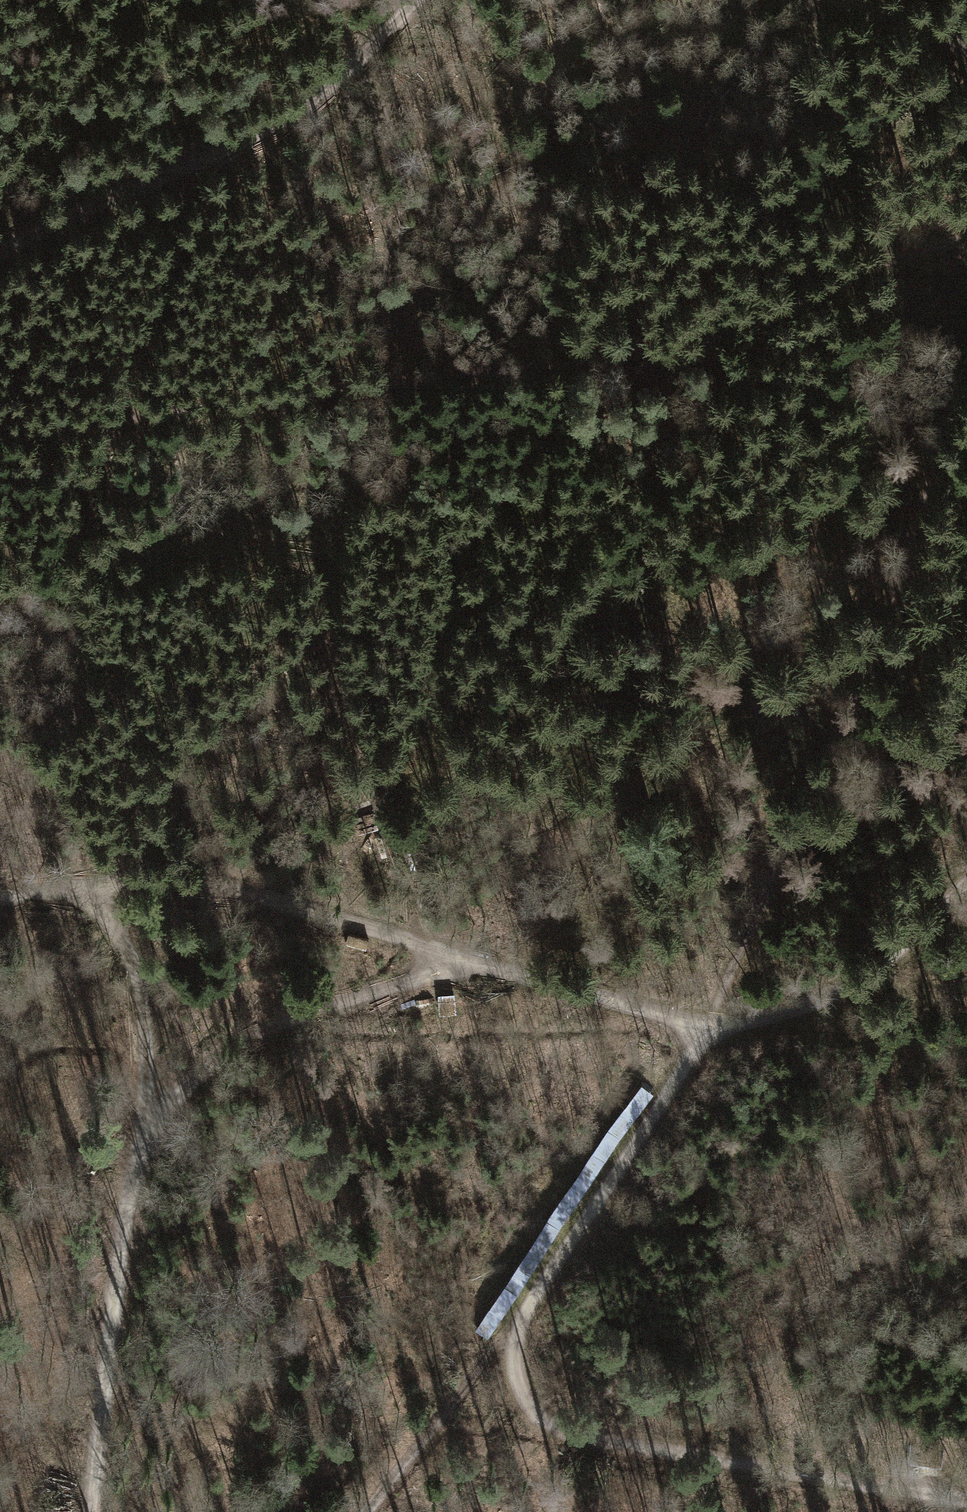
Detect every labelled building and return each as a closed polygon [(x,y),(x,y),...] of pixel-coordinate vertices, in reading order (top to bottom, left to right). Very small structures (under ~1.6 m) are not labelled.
[(448,1032),(464,1028),(460,1010),(444,1013),(448,1032)] [(444,1014),(429,1014),(429,1032),(444,1032),(444,1014)] [(614,1171),(656,1105),(633,1091),(591,1156),(614,1171)]
